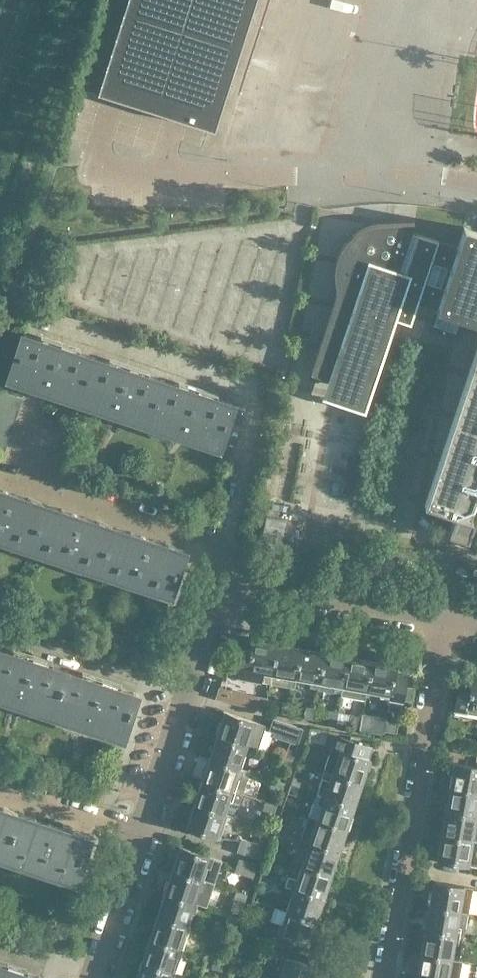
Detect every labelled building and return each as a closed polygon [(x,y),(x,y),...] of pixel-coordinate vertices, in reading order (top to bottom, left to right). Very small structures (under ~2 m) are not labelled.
[(77,85),(146,107),(214,128),(255,0),(104,0),(104,1),(84,63),(78,82),(77,85)] [(214,128),(332,166),(335,155),(374,167),(381,143),(380,142),(422,9),(395,0),(255,0),(214,128)] [(464,226),(457,246),(411,231),(414,222),(385,223),(374,224),(363,228),(351,236),(342,246),(336,261),(335,270),(335,282),(336,289),(335,300),(310,373),(327,379),(321,397),(365,411),(396,319),(410,324),(417,303),(433,309),(427,330),(458,340),(465,318),(476,322),(476,230),(464,226)] [(40,338),(24,333),(9,378),(23,386),(24,383),(64,396),(63,399),(79,401),(94,356),(78,351),(79,347),(60,340),(41,334),(40,338)] [(424,504),(455,514),(448,533),(468,539),(474,521),(476,522),(476,345),(424,504)] [(109,361),(94,356),(79,401),(93,409),(94,406),(133,419),(132,422),(148,424),(163,379),(147,374),(149,370),(111,357),(109,361)] [(179,384),(163,379),(148,424),(162,432),(163,429),(203,442),(202,445),(218,447),(233,401),(217,397),(218,393),(180,380),(179,384)] [(18,408),(21,396),(0,389),(0,402),(18,408)] [(14,419),(18,408),(0,402),(0,415),(14,419)] [(10,430),(14,419),(0,415),(0,427),(10,430)] [(6,442),(10,430),(0,427),(0,440),(6,442)] [(301,444),(277,439),(267,497),(291,502),(301,444)] [(13,547),(15,543),(30,548),(45,504),(31,496),(30,499),(0,489),(0,543),(13,547)] [(61,506),(45,504),(30,548),(46,554),(45,558),(64,564),(65,560),(99,571),(114,527),(100,519),(99,522),(60,509),(61,506)] [(130,529),(114,527),(99,571),(115,576),(114,581),(133,587),(152,593),(153,589),(169,594),(183,550),(169,542),(168,545),(129,532),(130,529)] [(253,638),(251,649),(244,648),(239,676),(262,680),(270,682),(272,674),(278,643),(253,638)] [(301,647),(278,643),(272,674),(270,685),(293,689),(295,678),(301,647)] [(0,647),(0,697),(38,709),(37,712),(52,714),(67,670),(52,664),(53,660),(15,648),(14,652),(0,647)] [(319,683),(325,651),(301,647),(295,678),(319,683)] [(325,651),(319,683),(318,691),(330,693),(331,685),(343,687),(349,655),(325,651)] [(372,659),(349,655),(343,687),(341,698),(364,702),(366,691),(372,659)] [(372,659),(366,691),(386,694),(385,696),(389,697),(389,699),(404,701),(409,671),(394,667),(395,663),(372,659)] [(83,675),(67,670),(52,714),(66,722),(67,719),(107,732),(106,735),(122,737),(136,692),(121,687),(122,683),(84,671),(83,675)] [(454,705),(469,708),(469,712),(476,714),(476,678),(471,677),(470,683),(458,680),(454,705)] [(239,690),(219,685),(215,698),(236,703),(239,690)] [(259,695),(257,708),(266,709),(268,697),(259,695)] [(279,715),(288,717),(290,704),(281,702),(279,715)] [(303,723),(312,724),(314,711),(305,710),(303,723)] [(217,735),(251,746),(256,748),(264,723),(225,711),(217,735)] [(360,728),(374,732),(384,734),(387,716),(377,715),(362,712),(362,716),(360,728)] [(327,728),(336,729),(338,717),(329,715),(327,728)] [(360,728),(362,716),(353,715),(351,728),(359,729),(360,728)] [(279,719),(275,733),(281,735),(299,741),(303,727),(279,719)] [(337,733),(324,771),(361,783),(366,767),(367,767),(371,757),(365,756),(369,744),(337,733)] [(217,735),(210,758),(240,768),(245,753),(248,754),(251,746),(217,735)] [(297,743),(292,741),(288,756),(292,757),(297,743)] [(292,769),(295,761),(282,757),(279,765),(292,769)] [(210,758),(202,780),(236,792),(244,769),(240,768),(210,758)] [(455,763),(453,773),(455,773),(453,787),(476,792),(476,767),(455,763)] [(317,793),(320,794),(324,796),(355,806),(358,795),(357,795),(361,783),(324,771),(317,793)] [(299,788),(302,779),(290,775),(287,783),(299,788)] [(284,792),(287,783),(275,779),(272,787),(284,792)] [(202,780),(195,803),(225,813),(230,798),(233,799),(236,792),(202,780)] [(296,796),(299,788),(287,783),(284,792),(296,796)] [(446,811),(476,817),(476,792),(453,787),(450,802),(448,802),(446,811)] [(321,803),(316,818),(345,828),(350,813),(352,813),(355,806),(324,796),(320,794),(317,802),(321,803)] [(277,815),(279,806),(267,802),(264,810),(277,815)] [(195,803),(187,826),(219,837),(221,833),(222,833),(229,814),(225,813),(195,803)] [(5,857),(21,812),(7,804),(6,807),(0,805),(0,855),(5,857)] [(444,835),(473,841),(476,818),(476,817),(446,811),(445,820),(447,821),(444,835)] [(36,813),(21,812),(5,857),(21,862),(19,867),(57,879),(59,875),(74,880),(89,835),(75,827),(74,829),(35,816),(36,813)] [(305,840),(309,841),(339,851),(343,841),(341,841),(345,828),(316,818),(309,816),(302,839),(305,840)] [(284,833),(287,825),(275,820),(272,829),(284,833)] [(281,841),(284,833),(272,829),(269,837),(281,841)] [(438,858),(469,864),(476,865),(476,855),(471,854),(473,841),(444,835),(442,850),(440,850),(438,858)] [(263,845),(241,838),(237,850),(244,853),(259,858),(263,845)] [(306,849),(301,864),(330,874),(335,859),(337,860),(339,851),(309,841),(305,840),(302,847),(306,849)] [(172,870),(206,881),(212,883),(220,859),(213,856),(211,856),(181,845),(172,870)] [(239,857),(235,868),(234,870),(253,877),(257,863),(239,857)] [(289,887),(293,888),(324,898),(327,887),(326,887),(330,874),(301,864),(296,880),(287,877),(284,885),(289,887)] [(269,879),(272,871),(259,867),(256,875),(269,879)] [(172,870),(165,892),(195,902),(200,888),(204,889),(206,881),(203,880),(172,870)] [(266,888),(269,880),(256,875),(254,884),(266,888)] [(432,906),(473,913),(476,892),(476,887),(474,886),(465,885),(434,879),(433,890),(435,890),(432,906)] [(291,896),(286,911),(314,920),(320,905),(321,906),(324,898),(293,888),(289,887),(287,894),(291,896)] [(247,904),(250,896),(238,891),(235,900),(247,904)] [(165,892),(157,915),(187,925),(192,910),(196,911),(199,904),(195,902),(165,892)] [(427,918),(425,930),(456,935),(469,936),(473,913),(432,906),(430,919),(427,918)] [(281,929),(279,933),(309,943),(312,934),(310,933),(314,920),(286,911),(282,921),(279,919),(276,927),(281,929)] [(240,926),(242,918),(230,914),(227,922),(240,926)] [(248,914),(243,929),(254,932),(259,918),(248,914)] [(157,915),(150,937),(180,948),(185,933),(189,934),(191,927),(187,925),(157,915)] [(424,954),(452,959),(464,961),(469,936),(456,935),(425,930),(424,937),(427,937),(424,954)] [(150,937),(142,961),(172,971),(177,955),(181,957),(184,949),(180,948),(150,937)] [(232,950),(235,941),(222,937),(219,946),(232,950)] [(249,953),(252,944),(240,940),(237,948),(249,953)] [(417,977),(423,977),(449,977),(449,974),(452,959),(424,954),(421,966),(419,966),(417,977)] [(278,977),(310,977),(311,976),(312,977),(316,967),(286,956),(284,961),(280,959),(277,967),(281,968),(278,977)] [(43,976),(27,971),(29,966),(0,957),(0,977),(42,977),(43,976)] [(224,972),(227,964),(215,959),(212,968),(224,972)] [(137,977),(174,977),(176,973),(172,971),(142,961),(137,977)]
